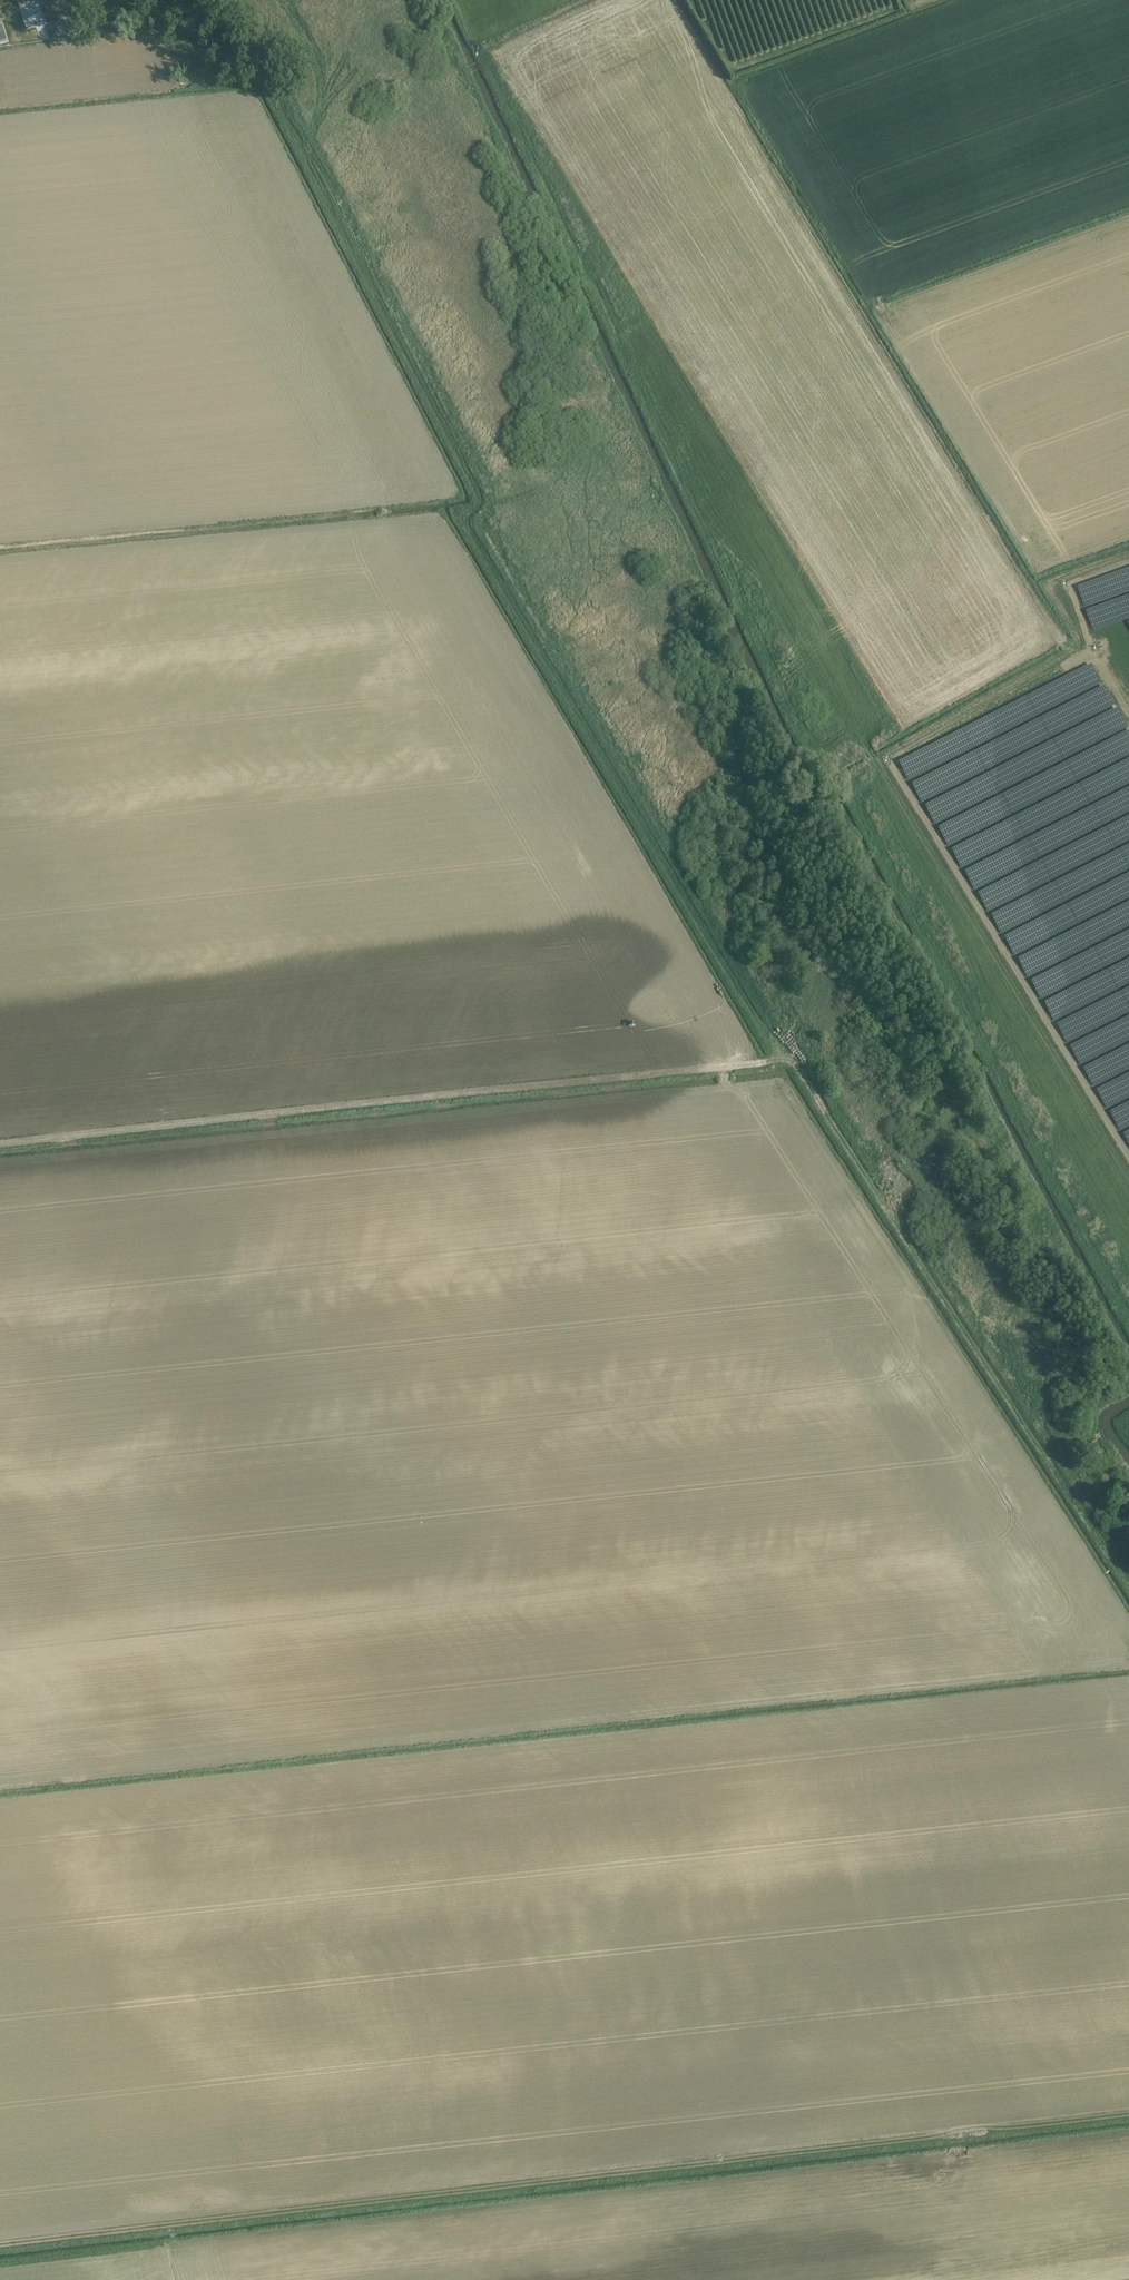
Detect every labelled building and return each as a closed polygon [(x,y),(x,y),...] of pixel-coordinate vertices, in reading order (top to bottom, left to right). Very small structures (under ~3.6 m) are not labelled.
[(20,9),(37,2),(37,0),(17,0),(20,9)] [(18,22),(11,25),(18,46),(25,43),(18,22)]
